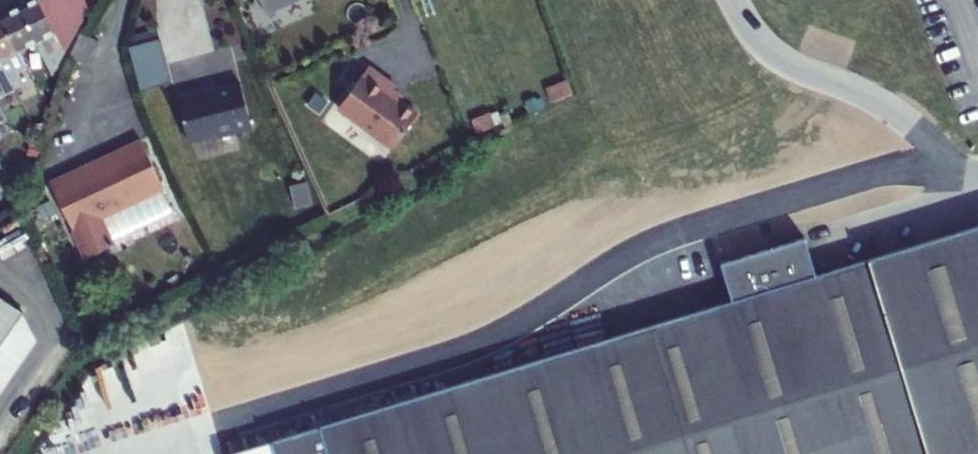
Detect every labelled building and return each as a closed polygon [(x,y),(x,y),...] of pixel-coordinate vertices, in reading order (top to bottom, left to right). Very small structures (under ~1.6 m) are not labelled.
[(34,43),(55,33),(39,0),(32,0),(17,7),(0,15),(0,20),(17,52),(34,43)] [(55,33),(64,51),(88,9),(84,0),(39,0),(55,33)] [(265,12),(293,0),(259,0),(265,12)] [(17,52),(0,20),(0,60),(17,52)] [(82,31),(70,55),(87,64),(99,40),(82,31)] [(64,51),(55,33),(34,43),(47,68),(53,71),(64,51)] [(167,70),(168,70),(161,42),(129,50),(136,78),(138,78),(167,70)] [(17,52),(0,60),(0,63),(9,81),(19,76),(17,71),(25,67),(17,52)] [(0,63),(0,87),(10,82),(9,81),(0,63)] [(338,109),(392,150),(417,117),(390,96),(396,89),(390,84),(369,68),(338,109)] [(167,70),(138,78),(142,92),(171,85),(167,70)] [(546,89),(552,102),(572,93),(566,80),(546,89)] [(204,92),(177,99),(189,144),(214,137),(216,141),(239,135),(238,132),(252,129),(240,86),(205,95),(204,92)] [(535,98),(525,101),(529,112),(544,107),(541,98),(536,100),(535,98)] [(507,109),(499,112),(503,123),(505,126),(513,123),(507,109)] [(499,112),(491,115),(495,126),(503,123),(499,112)] [(491,115),(490,113),(471,120),(477,134),(495,126),(491,115)] [(142,143),(50,185),(85,261),(114,248),(101,220),(164,192),(142,143)] [(306,182),(290,186),(296,208),(312,204),(306,182)] [(56,214),(50,200),(36,207),(42,220),(56,214)] [(815,275),(804,238),(719,263),(731,301),(270,442),(274,453),(977,453),(977,225),(815,275)] [(33,341),(28,327),(17,320),(22,312),(0,297),(0,389),(33,341)]
